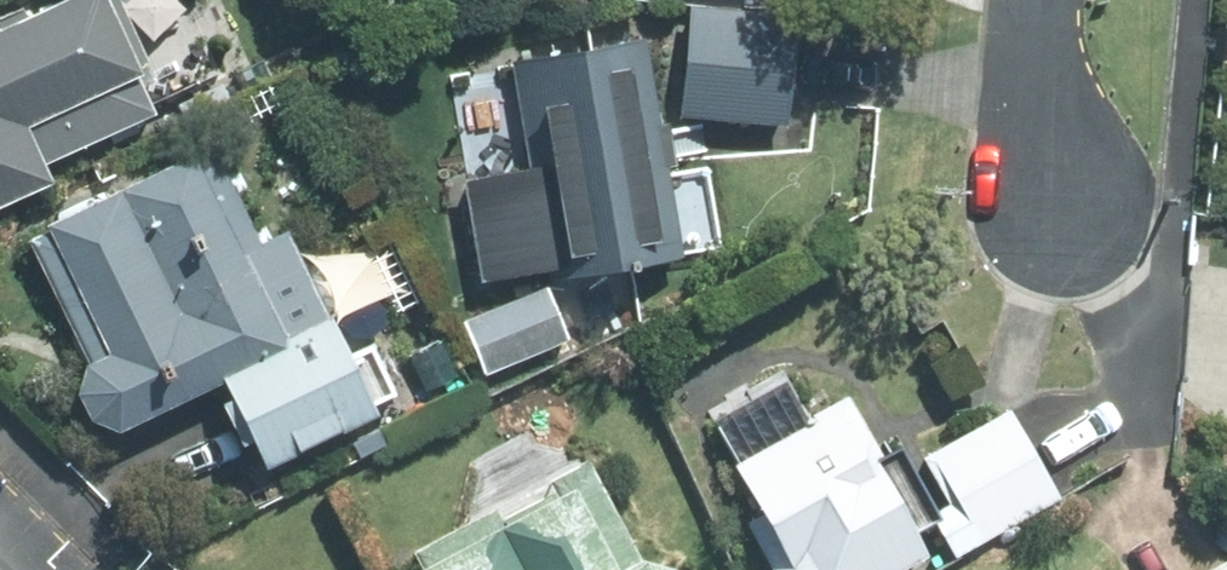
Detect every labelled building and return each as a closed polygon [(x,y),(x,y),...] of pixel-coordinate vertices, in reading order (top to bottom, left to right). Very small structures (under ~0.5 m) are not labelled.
[(90,0),(48,0),(0,19),(0,158),(132,106),(90,0)] [(791,10),(679,10),(679,114),(791,114),(791,10)] [(437,60),(467,275),(651,250),(621,34),(437,60)] [(359,406),(320,337),(331,332),(241,126),(26,220),(116,425),(210,385),(254,464),(359,406)] [(535,285),(464,314),(486,368),(557,339),(535,285)] [(920,546),(834,393),(721,456),(785,569),(877,569),(920,546)] [(1049,490),(999,406),(918,453),(968,538),(1049,490)] [(570,458),(399,553),(408,569),(634,569),(570,458)] [(1198,569),(1226,569),(1226,555),(1198,569)]
